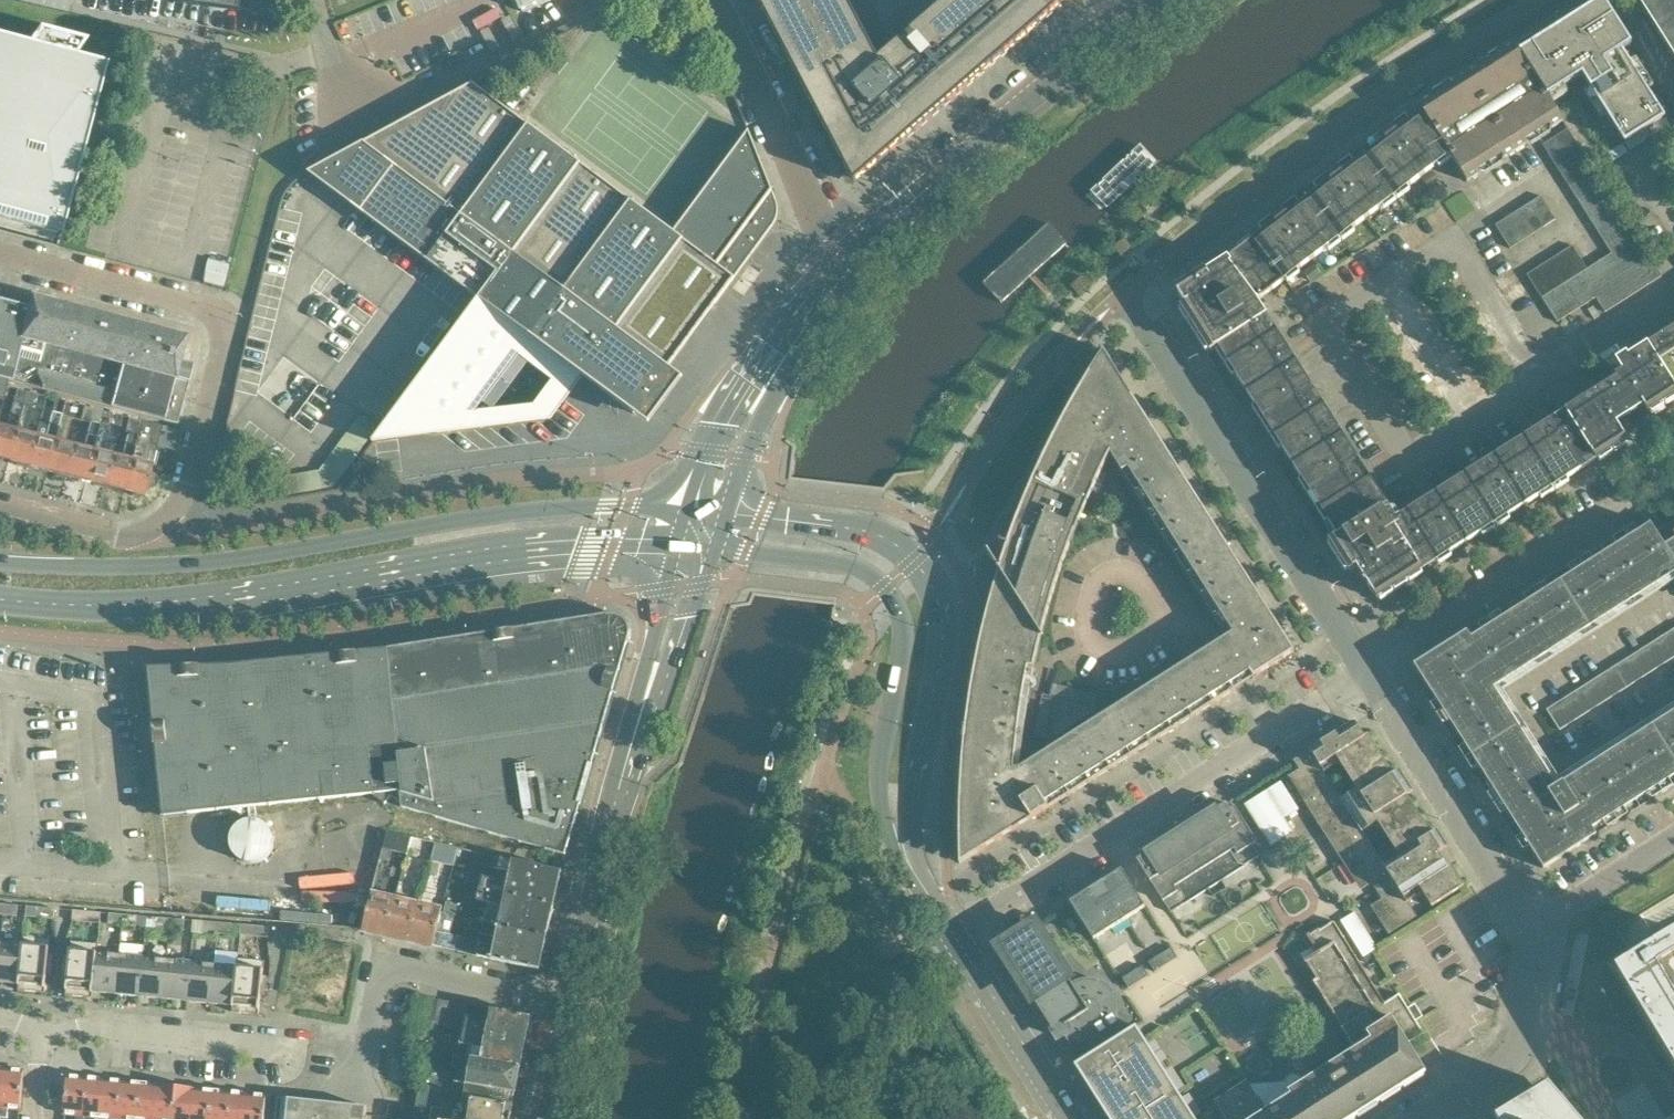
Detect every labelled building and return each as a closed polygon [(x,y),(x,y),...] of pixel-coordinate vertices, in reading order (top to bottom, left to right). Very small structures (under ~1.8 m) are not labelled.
[(240,12),(242,0),(149,0),(240,12)] [(523,12),(554,0),(518,0),(523,12)] [(822,123),(855,184),(870,170),(1062,6),(1058,0),(947,0),(878,60),(847,0),(758,0),(822,123)] [(1623,50),(1632,44),(1604,0),(1603,0),(1536,42),(1533,36),(1518,45),(1517,43),(1514,45),(1546,97),(1548,96),(1582,74),(1625,142),(1665,117),(1623,50)] [(1641,5),(1673,57),(1673,0),(1650,0),(1641,5)] [(60,236),(107,62),(76,54),(87,39),(39,27),(29,42),(0,34),(0,220),(60,236)] [(1564,122),(1548,96),(1546,97),(1514,45),(1419,105),(1423,111),(1443,143),(1452,154),(1452,155),(1451,156),(1468,182),(1564,122)] [(696,331),(759,245),(773,227),(775,225),(776,223),(777,219),(778,217),(778,215),(779,212),(779,210),(778,208),(778,206),(778,204),(777,201),(773,192),(749,131),(674,233),(473,84),(410,118),(309,173),(479,299),(373,442),(464,430),(532,339),(634,414),(650,425),(684,379),(668,368),(696,331)] [(1338,535),(1382,507),(1323,414),(1303,382),(1253,305),(1258,301),(1259,300),(1452,154),(1443,143),(1423,111),(1420,113),(1406,124),(1397,131),(1392,123),(1381,132),(1386,139),(1342,172),(1337,164),(1326,173),(1331,181),(1286,214),(1282,206),(1271,214),(1277,224),(1208,273),(1206,270),(1198,275),(1176,290),(1185,304),(1182,307),(1211,353),(1219,347),(1259,410),(1279,441),(1338,535)] [(1543,145),(1552,159),(1577,143),(1568,129),(1543,145)] [(1088,199),(1103,216),(1170,158),(1155,141),(1088,199)] [(1577,143),(1552,159),(1561,173),(1586,157),(1577,143)] [(1569,187),(1595,171),(1586,157),(1561,173),(1569,187)] [(1576,198),(1602,182),(1595,171),(1569,187),(1576,198)] [(1584,210),(1609,193),(1602,182),(1576,198),(1584,210)] [(1591,221),(1616,204),(1609,193),(1584,210),(1591,221)] [(1557,220),(1542,196),(1530,203),(1545,227),(1557,220)] [(1545,227),(1530,203),(1519,211),(1534,234),(1545,227)] [(1598,232),(1623,216),(1616,204),(1591,221),(1598,232)] [(1534,234),(1519,211),(1507,218),(1522,242),(1534,234)] [(1630,227),(1623,216),(1598,232),(1605,243),(1630,227)] [(1522,242),(1507,218),(1496,225),(1511,249),(1522,242)] [(990,278),(1004,295),(1072,237),(1057,220),(990,278)] [(1637,238),(1630,227),(1605,243),(1612,254),(1637,238)] [(1625,300),(1662,277),(1652,262),(1652,261),(1637,238),(1612,254),(1600,261),(1588,269),(1576,276),(1565,283),(1573,296),(1581,308),(1596,298),(1605,313),(1625,300)] [(1114,248),(1121,255),(1132,247),(1125,239),(1114,248)] [(1573,246),(1562,253),(1576,276),(1588,269),(1573,246)] [(1576,276),(1562,253),(1550,260),(1565,284),(1565,283),(1576,276)] [(231,264),(210,259),(203,283),(225,288),(231,264)] [(1565,284),(1550,260),(1539,268),(1554,291),(1565,284)] [(1554,291),(1539,268),(1527,275),(1542,298),(1554,291)] [(1081,277),(1071,286),(1078,294),(1088,285),(1081,277)] [(1550,310),(1573,296),(1565,283),(1565,284),(1554,291),(1542,298),(1550,310)] [(30,296),(27,307),(16,305),(16,307),(0,303),(0,378),(8,380),(176,425),(192,363),(179,360),(185,337),(30,296)] [(1581,308),(1573,296),(1550,310),(1557,322),(1564,319),(1581,308)] [(1673,396),(1673,335),(1632,361),(1628,354),(1610,365),(1618,378),(1597,391),(1616,422),(1644,404),(1649,412),(1673,396)] [(977,656),(975,665),(1032,676),(1034,667),(1047,612),(1068,547),(1087,500),(1111,453),(1129,482),(1171,456),(1104,351),(1092,369),(1087,377),(1083,384),(1078,392),(1074,400),(1069,408),(990,553),(989,551),(988,552),(1000,570),(978,654),(977,655),(977,656)] [(27,391),(17,388),(7,426),(0,424),(0,461),(1,460),(9,462),(27,391)] [(27,469),(37,433),(26,431),(35,393),(27,391),(9,462),(15,463),(16,466),(27,469)] [(1378,600),(1604,456),(1628,441),(1616,422),(1597,391),(1552,420),(1555,426),(1395,527),(1382,507),(1338,535),(1330,540),(1350,571),(1357,567),(1378,600)] [(62,415),(61,414),(64,401),(55,399),(48,425),(39,423),(37,433),(27,469),(36,471),(40,470),(47,472),(62,415)] [(81,420),(85,406),(64,401),(61,414),(62,415),(47,472),(53,473),(56,476),(66,479),(75,443),(64,440),(70,417),(81,420)] [(86,482),(104,411),(85,406),(81,420),(90,422),(84,445),(75,443),(66,479),(76,482),(79,480),(86,482)] [(104,489),(114,453),(103,450),(112,413),(104,411),(86,482),(92,483),(94,486),(104,489)] [(275,478),(279,500),(332,490),(378,429),(360,416),(320,471),(275,478)] [(124,492),(143,421),(128,417),(124,433),(128,434),(123,456),(114,453),(104,489),(114,492),(117,490),(124,492)] [(151,474),(150,474),(157,446),(174,451),(178,431),(143,421),(124,492),(132,493),(133,497),(140,498),(142,496),(144,497),(147,488),(148,488),(149,488),(151,488),(153,488),(155,487),(155,486),(156,485),(157,483),(157,481),(157,479),(156,478),(155,477),(155,476),(153,475),(151,474)] [(1295,652),(1239,564),(1171,456),(1129,482),(1227,637),(1253,678),(1260,674),(1295,652)] [(1647,518),(1622,533),(1627,540),(1584,567),(1580,560),(1533,590),(1537,597),(1494,624),(1490,618),(1461,636),(1494,688),(1673,575),(1673,565),(1659,542),(1661,540),(1647,518)] [(1661,540),(1659,542),(1673,565),(1673,532),(1661,540)] [(581,806),(622,662),(630,639),(630,637),(630,634),(630,632),(629,630),(629,628),(628,626),(627,624),(625,621),(622,619),(620,617),(616,616),(613,615),(610,615),(529,627),(387,650),(232,666),(149,668),(163,817),(401,792),(402,807),(566,855),(570,841),(571,839),(570,839),(577,815),(578,815),(580,806),(581,806)] [(1560,730),(1577,719),(1594,709),(1611,698),(1627,687),(1644,677),(1661,666),(1673,658),(1673,629),(1665,635),(1648,645),(1631,656),(1614,667),(1597,677),(1581,688),(1564,699),(1547,709),(1560,730)] [(1525,737),(1494,688),(1461,636),(1414,665),(1428,687),(1422,691),(1452,738),(1458,734),(1479,767),(1525,737)] [(1046,810),(1236,689),(1253,678),(1227,637),(1020,769),(1046,810)] [(1025,723),(1032,676),(975,665),(973,676),(971,689),(969,703),(967,714),(966,725),(964,738),(963,752),(962,765),(961,774),(961,788),(960,803),(960,814),(960,825),(960,837),(960,850),(960,864),(1043,811),(1043,812),(1046,810),(1020,769),(1025,723)] [(1652,727),(1665,748),(1673,762),(1673,713),(1652,727)] [(1311,750),(1294,760),(1304,776),(1297,781),(1309,800),(1333,784),(1325,770),(1340,760),(1349,774),(1381,754),(1369,735),(1367,736),(1365,738),(1357,725),(1355,722),(1353,724),(1349,726),(1343,730),(1311,750)] [(1673,786),(1673,762),(1665,748),(1652,727),(1556,787),(1589,840),(1594,837),(1619,821),(1615,815),(1657,788),(1661,794),(1673,786)] [(1556,787),(1525,737),(1479,767),(1499,799),(1493,803),(1523,850),(1529,846),(1543,869),(1589,840),(1556,787)] [(1333,784),(1309,800),(1322,820),(1318,822),(1325,833),(1353,815),(1397,788),(1406,782),(1401,774),(1399,771),(1397,773),(1394,775),(1381,754),(1349,774),(1357,788),(1342,798),(1333,784)] [(1353,815),(1325,833),(1332,844),(1336,842),(1347,860),(1372,844),(1363,830),(1379,820),(1388,834),(1419,815),(1407,796),(1410,794),(1413,792),(1411,789),(1406,782),(1397,788),(1353,815)] [(1258,842),(1235,806),(1225,812),(1221,807),(1182,832),(1216,885),(1260,857),(1252,845),(1258,842)] [(1372,844),(1347,860),(1361,881),(1368,876),(1378,892),(1438,854),(1448,848),(1437,831),(1431,835),(1419,815),(1388,834),(1396,846),(1380,857),(1372,844)] [(407,853),(411,837),(388,832),(384,847),(381,859),(390,862),(393,850),(407,853)] [(1216,885),(1182,832),(1143,856),(1146,862),(1141,865),(1171,913),(1186,903),(1216,885)] [(455,865),(459,848),(436,843),(432,859),(455,865)] [(1320,870),(1342,860),(1335,845),(1313,855),(1320,870)] [(1278,851),(1271,856),(1283,874),(1291,869),(1278,851)] [(1418,916),(1409,902),(1424,892),(1433,907),(1464,887),(1451,865),(1447,868),(1438,854),(1378,892),(1387,906),(1380,911),(1393,932),(1418,916)] [(555,905),(562,872),(501,857),(498,868),(511,870),(507,888),(495,886),(496,879),(483,876),(480,888),(555,905)] [(1122,869),(1114,874),(1078,897),(1070,902),(1071,903),(1093,938),(1119,922),(1145,906),(1123,871),(1122,869)] [(548,937),(555,905),(480,888),(478,899),(496,903),(498,896),(505,898),(501,915),(487,912),(485,923),(548,937)] [(386,935),(395,896),(372,891),(362,929),(386,935)] [(410,941),(419,901),(395,896),(386,935),(410,941)] [(434,944),(441,915),(443,907),(419,901),(410,941),(434,946),(434,944)] [(18,916),(19,906),(5,904),(4,915),(18,916)] [(40,918),(41,907),(27,906),(26,917),(40,918)] [(54,919),(55,909),(41,907),(40,918),(54,919)] [(86,922),(87,911),(73,910),(73,921),(86,922)] [(100,923),(101,913),(87,911),(86,922),(100,923)] [(123,925),(124,914),(110,913),(109,924),(123,925)] [(137,926),(138,916),(124,914),(123,925),(137,926)] [(447,947),(454,918),(441,915),(434,944),(447,947)] [(170,929),(171,919),(157,917),(156,928),(170,929)] [(184,930),(185,920),(171,919),(170,929),(184,930)] [(1426,1071),(1407,1041),(1423,1032),(1399,993),(1385,1002),(1334,920),(1320,928),(1319,927),(1310,933),(1309,932),(1307,934),(1318,951),(1305,960),(1307,963),(1307,962),(1318,978),(1314,981),(1358,1049),(1304,1082),(1301,1077),(1299,1075),(1296,1073),(1293,1073),(1289,1074),(1286,1077),(1285,1081),(1249,1084),(1247,1081),(1216,1101),(1227,1118),(1351,1118),(1426,1071)] [(218,933),(219,923),(205,921),(204,932),(218,933)] [(232,934),(232,924),(219,923),(218,933),(232,934)] [(540,970),(548,937),(485,923),(483,934),(497,937),(495,947),(480,944),(481,941),(460,936),(457,952),(540,970)] [(255,936),(255,926),(242,925),(241,935),(255,936)] [(1118,1014),(1119,1008),(1118,1002),(1115,995),(1112,989),(1105,984),(1100,981),(1095,979),(1090,979),(1081,979),(1076,980),(1072,983),(1035,925),(1000,947),(1055,1033),(1061,1030),(1080,1061),(1075,1065),(1109,1118),(1195,1118),(1136,1026),(1128,1031),(1118,1014)] [(268,937),(269,927),(255,926),(255,936),(268,937)] [(1614,970),(1673,1069),(1673,934),(1614,970)] [(45,993),(49,955),(51,939),(24,936),(23,945),(19,984),(18,990),(45,993)] [(93,998),(93,992),(97,952),(98,944),(72,941),(66,995),(93,998)] [(23,945),(0,942),(0,982),(19,984),(23,945)] [(1171,947),(1148,961),(1154,971),(1177,956),(1171,947)] [(117,994),(121,955),(97,952),(93,992),(117,994)] [(140,996),(144,957),(121,955),(117,994),(140,996)] [(163,999),(167,959),(144,957),(140,996),(163,999)] [(259,1015),(263,977),(265,961),(238,958),(237,966),(233,1006),(232,1012),(259,1015)] [(187,1001),(191,962),(167,959),(163,999),(187,1001)] [(210,1003),(214,964),(191,962),(187,1001),(210,1003)] [(233,1006),(237,966),(214,964),(210,1003),(233,1006)] [(1142,965),(1122,978),(1128,987),(1148,975),(1142,965)] [(436,1023),(441,999),(418,994),(412,1022),(413,1022),(428,1025),(436,1026),(436,1023)] [(468,1005),(441,999),(436,1023),(463,1029),(466,1015),(468,1005)] [(525,1043),(530,1018),(491,1009),(489,1019),(466,1015),(463,1029),(525,1043)] [(413,1022),(411,1030),(426,1033),(428,1025),(413,1022)] [(521,1068),(525,1043),(463,1029),(461,1042),(484,1047),(482,1058),(482,1059),(521,1068)] [(516,1093),(521,1068),(482,1059),(482,1058),(457,1055),(456,1056),(454,1065),(458,1066),(457,1073),(426,1058),(419,1090),(467,1097),(512,1105),(515,1093),(516,1093)] [(21,1109),(23,1085),(24,1071),(6,1069),(1,1115),(7,1115),(8,1108),(21,1109)] [(86,1078),(68,1076),(64,1114),(77,1116),(77,1118),(82,1118),(86,1078)] [(104,1080),(86,1078),(82,1118),(100,1118),(104,1080)] [(122,1081),(104,1080),(100,1118),(107,1118),(108,1118),(118,1118),(122,1081)] [(140,1083),(122,1081),(118,1118),(137,1118),(140,1083)] [(158,1085),(140,1083),(137,1118),(155,1118),(158,1085)] [(177,1086),(159,1084),(158,1085),(155,1118),(173,1118),(177,1086)] [(1548,1084),(1495,1116),(1496,1118),(1577,1118),(1548,1084)] [(195,1088),(195,1087),(177,1086),(173,1118),(192,1118),(195,1088)] [(213,1090),(195,1088),(192,1118),(210,1118),(213,1090)] [(231,1092),(213,1090),(210,1118),(228,1118),(231,1092)] [(512,1105),(467,1097),(419,1090),(414,1117),(424,1118),(511,1118),(513,1106),(512,1105)] [(249,1094),(231,1092),(228,1118),(246,1118),(249,1094)] [(267,1095),(249,1094),(246,1118),(264,1118),(267,1095)] [(367,1107),(278,1097),(275,1118),(366,1118),(367,1107)]
